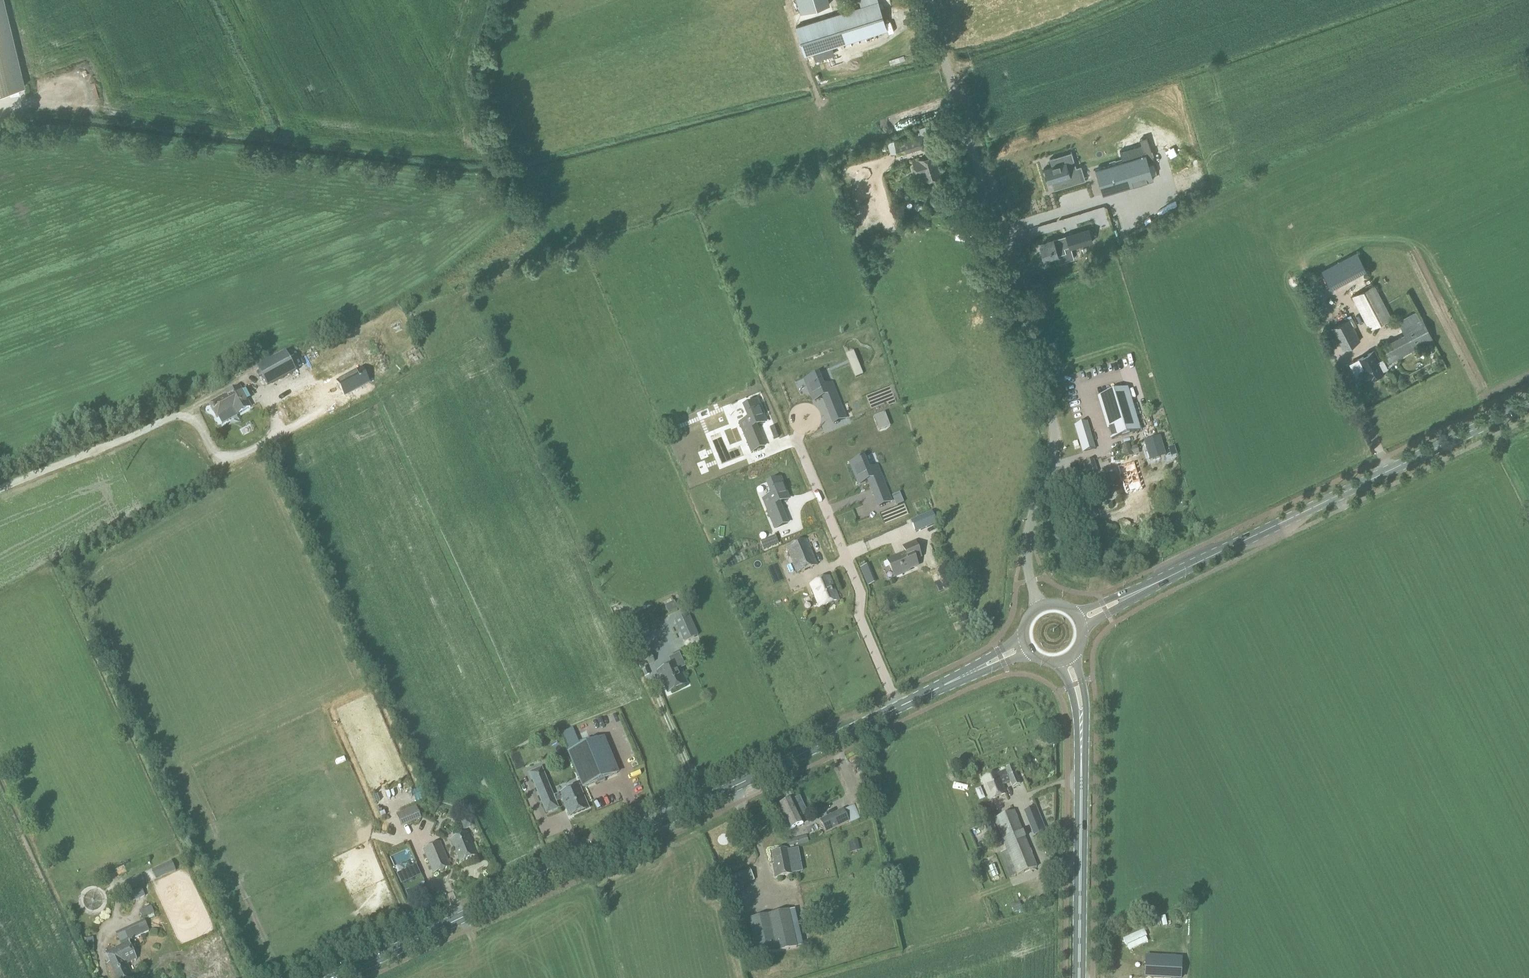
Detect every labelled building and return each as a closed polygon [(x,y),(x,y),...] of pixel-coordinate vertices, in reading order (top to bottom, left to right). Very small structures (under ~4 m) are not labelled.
[(796,28),(805,56),(887,29),(878,0),(860,0),(862,7),(796,28)] [(19,81),(0,6),(0,86),(19,81)] [(898,140),(897,137),(888,139),(891,151),(892,153),(897,152),(898,154),(923,147),(924,150),(934,147),(929,131),(898,140)] [(1154,161),(1147,137),(1140,139),(1141,144),(1120,151),(1123,161),(1145,154),(1148,163),(1154,161)] [(1055,189),(1080,182),(1078,174),(1078,173),(1076,167),(1075,163),(1072,153),(1072,152),(1071,152),(1071,153),(1051,159),(1051,158),(1050,159),(1050,160),(1050,159),(1052,166),(1044,168),(1044,169),(1045,169),(1046,172),(1049,183),(1051,182),(1054,190),(1055,190),(1055,189)] [(1148,163),(1145,154),(1123,161),(1096,169),(1100,182),(1103,193),(1103,194),(1104,194),(1115,191),(1134,185),(1133,184),(1147,180),(1147,181),(1153,179),(1148,163)] [(1181,166),(1191,163),(1188,155),(1182,157),(1183,160),(1179,161),(1181,166)] [(935,156),(919,160),(912,163),(917,176),(923,174),(925,181),(941,176),(935,156)] [(1067,237),(1054,241),(1040,245),(1044,259),(1058,255),(1058,256),(1121,236),(1116,219),(1066,234),(1067,237)] [(1350,260),(1344,263),(1348,272),(1354,269),(1350,260)] [(1374,284),(1352,296),(1369,329),(1391,318),(1374,284)] [(1361,341),(1349,319),(1331,328),(1342,350),(1361,341)] [(1402,329),(1404,334),(1379,347),(1388,363),(1433,339),(1422,319),(1402,329)] [(1383,359),(1380,361),(1374,351),(1350,364),(1355,374),(1359,372),(1365,382),(1385,372),(1384,370),(1387,368),(1383,359)] [(286,353),(257,369),(268,388),(297,373),(286,353)] [(357,370),(338,381),(346,395),(365,383),(357,370)] [(819,375),(805,379),(814,404),(825,400),(826,402),(824,403),(826,411),(841,405),(834,385),(824,388),(819,375)] [(223,399),(223,398),(211,404),(218,416),(219,416),(222,423),(237,414),(250,407),(239,389),(226,396),(226,398),(223,399)] [(1112,440),(1139,432),(1126,390),(1099,398),(1112,440)] [(714,403),(718,412),(745,399),(741,391),(714,403)] [(747,419),(738,423),(745,443),(760,438),(757,431),(755,431),(754,429),(766,425),(756,400),(742,406),(747,419)] [(838,415),(809,425),(851,540),(854,540),(869,534),(875,534),(875,531),(871,522),(871,513),(860,513),(852,491),(852,490),(839,453),(843,453),(842,445),(843,447),(842,425),(840,420),(845,420),(844,412),(836,415),(838,415)] [(233,427),(237,436),(253,429),(249,420),(233,427)] [(1087,422),(1075,426),(1083,452),(1095,450),(1087,422)] [(1161,434),(1145,438),(1151,458),(1167,453),(1161,434)] [(1133,457),(1130,445),(1121,447),(1125,459),(1133,457)] [(864,457),(850,462),(859,487),(870,483),(871,485),(869,486),(872,493),(886,488),(879,468),(870,471),(864,457)] [(1093,460),(1082,463),(1085,475),(1097,472),(1093,460)] [(1142,490),(1134,463),(1118,468),(1120,476),(1119,476),(1122,484),(1123,484),(1126,495),(1142,490)] [(771,495),(762,498),(769,518),(784,513),(781,506),(779,506),(778,504),(790,500),(780,475),(766,481),(771,495)] [(1116,478),(1109,481),(1114,492),(1121,489),(1116,478)] [(892,496),(896,506),(904,503),(900,493),(892,496)] [(916,534),(937,524),(932,512),(910,521),(916,534)] [(797,574),(818,565),(806,539),(786,548),(797,574)] [(902,547),(905,554),(888,561),(894,577),(905,572),(904,571),(917,566),(915,561),(922,558),(916,541),(902,547)] [(863,575),(871,571),(869,564),(860,568),(863,575)] [(839,601),(830,578),(811,585),(816,598),(814,599),(816,604),(818,603),(820,608),(839,601)] [(623,614),(615,618),(620,627),(628,623),(623,614)] [(674,621),(684,643),(699,636),(689,615),(674,621)] [(650,653),(637,659),(641,669),(645,677),(650,675),(647,669),(647,667),(655,662),(650,653)] [(677,663),(659,671),(669,692),(686,684),(680,670),(685,667),(682,661),(677,664),(677,663)] [(584,787),(617,774),(603,739),(570,753),(584,787)] [(998,774),(998,773),(982,780),(990,801),(1007,794),(1001,781),(1009,778),(1013,787),(1020,784),(1013,767),(1006,770),(1006,771),(998,774)] [(558,809),(542,769),(530,773),(547,813),(558,809)] [(580,786),(561,794),(570,817),(589,809),(580,786)] [(803,824),(792,800),(778,806),(790,830),(803,824)] [(845,814),(843,810),(820,821),(826,833),(861,816),(856,805),(853,806),(855,809),(845,814)] [(1046,831),(1036,806),(1026,810),(1036,836),(1046,831)] [(419,817),(414,807),(397,815),(401,824),(419,817)] [(994,819),(1017,876),(1037,867),(1015,811),(994,819)] [(991,842),(997,840),(990,821),(984,824),(991,842)] [(467,833),(451,840),(460,862),(477,855),(467,833)] [(451,867),(441,842),(423,849),(434,874),(451,867)] [(847,842),(847,851),(855,851),(854,842),(847,842)] [(790,862),(787,849),(772,852),(775,865),(773,865),(776,878),(794,875),(792,862),(790,862)] [(401,884),(421,875),(417,865),(397,874),(401,884)] [(752,876),(749,869),(724,880),(727,887),(752,876)] [(149,874),(126,884),(133,900),(155,890),(149,874)] [(798,948),(804,947),(796,911),(790,912),(789,911),(749,920),(757,957),(798,948)] [(75,932),(81,931),(76,915),(71,916),(75,932)] [(141,926),(126,931),(130,940),(144,935),(141,926)] [(116,946),(124,942),(120,934),(112,938),(116,946)] [(106,953),(110,963),(107,965),(114,977),(134,977),(127,964),(137,959),(129,942),(106,953)] [(1182,959),(1147,957),(1145,977),(1150,977),(1180,977),(1182,959)]
